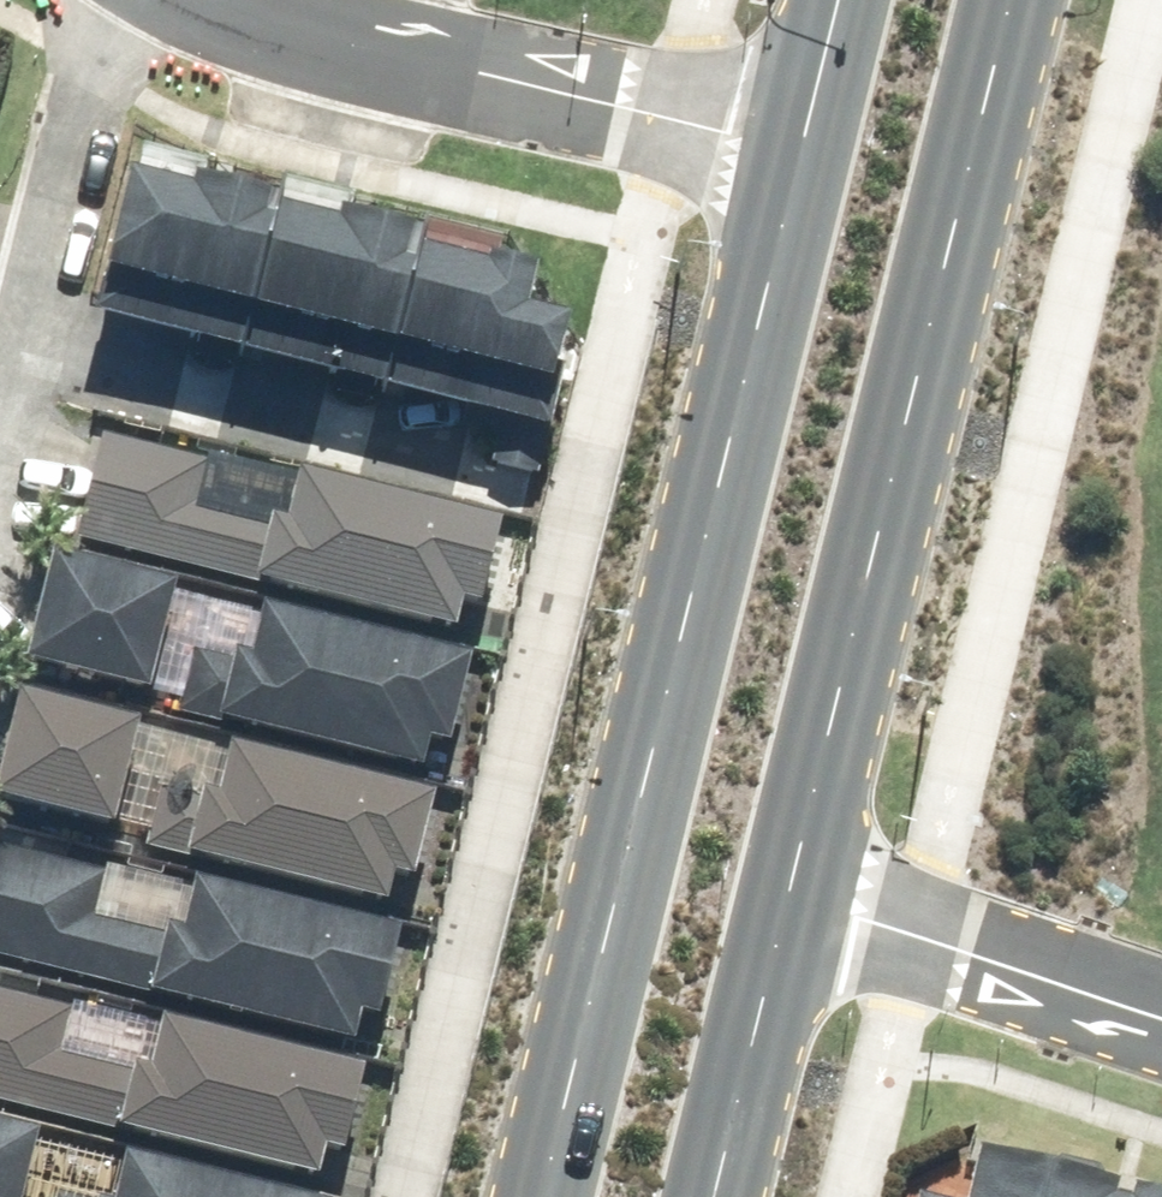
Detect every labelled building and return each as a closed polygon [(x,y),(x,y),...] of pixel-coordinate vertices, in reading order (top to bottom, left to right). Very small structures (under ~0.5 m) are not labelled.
[(120,436),(95,538),(275,582),(288,529),(209,509),(221,461),(120,436)] [(300,513),(285,576),(484,625),(491,595),(509,600),(530,517),(328,468),(316,517),(300,513)] [(82,554),(57,656),(178,686),(204,584),(82,554)] [(217,652),(201,714),(244,725),(246,715),(451,765),(458,735),(479,740),(500,654),(293,603),(281,653),(265,650),(262,663),(217,652)] [(50,690),(24,792),(143,821),(168,720),(50,690)] [(181,788),(166,851),(208,861),(211,851),(415,902),(423,872),(443,877),(465,790),(260,740),(247,793),(231,789),(228,800),(181,788)] [(0,916),(0,951),(171,993),(185,937),(106,917),(117,872),(17,848),(0,916)] [(197,925),(180,990),(382,1039),(390,1010),(409,1014),(430,930),(226,880),(214,929),(197,925)] [(138,1131),(152,1075),(73,1055),(85,1010),(0,989),(0,1097),(138,1131)] [(162,1060),(146,1125),(349,1174),(356,1145),(374,1149),(395,1065),(395,1064),(192,1015),(179,1064),(162,1060)] [(67,1130),(0,1113),(0,1196),(50,1196),(67,1130)] [(156,1151),(144,1196),(343,1196),(156,1151)] [(953,1167),(945,1196),(1077,1196),(953,1167)]
